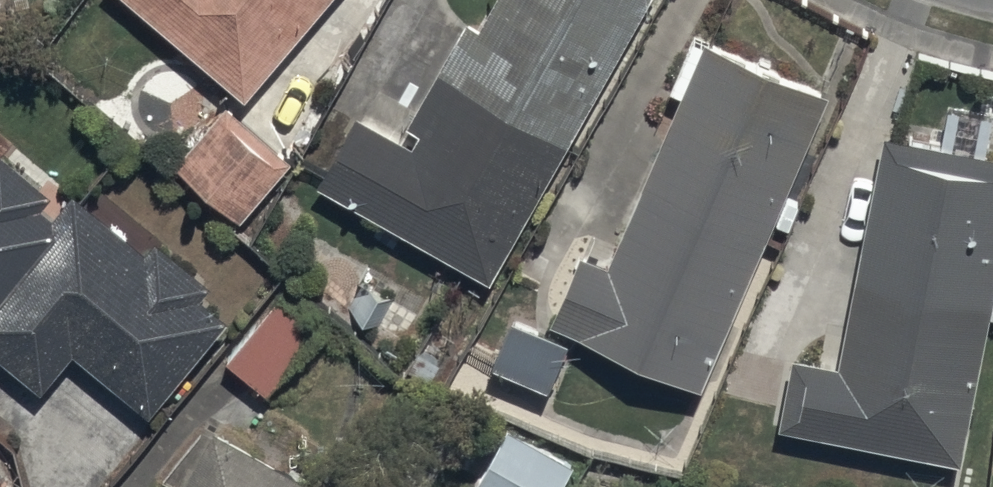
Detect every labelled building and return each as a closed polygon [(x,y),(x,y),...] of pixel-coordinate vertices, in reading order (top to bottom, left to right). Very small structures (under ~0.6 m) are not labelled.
[(243,104),(330,0),(119,0),(243,104)] [(650,0),(498,0),(481,31),(465,22),(406,128),(422,137),(415,151),(357,119),(318,189),(381,225),(372,241),(391,251),(400,235),(491,285),(650,0)] [(784,200),(826,98),(702,47),(609,271),(579,258),(550,328),(706,393),(769,240),(781,245),(798,205),(784,200)] [(227,106),(172,166),(239,226),(293,166),(227,106)] [(877,143),(837,370),(789,361),(776,435),(963,468),(989,322),(992,323),(992,163),(877,143)] [(39,395),(72,357),(147,421),(228,326),(198,300),(210,285),(155,239),(140,257),(71,198),(52,220),(40,210),(49,199),(0,158),(0,361),(39,395)] [(281,300),(227,365),(267,398),(321,333),(281,300)] [(508,323),(489,370),(548,394),(567,347),(508,323)] [(476,486),(563,486),(573,468),(506,432),(476,486)] [(214,434),(185,486),(309,486),(214,434)]
